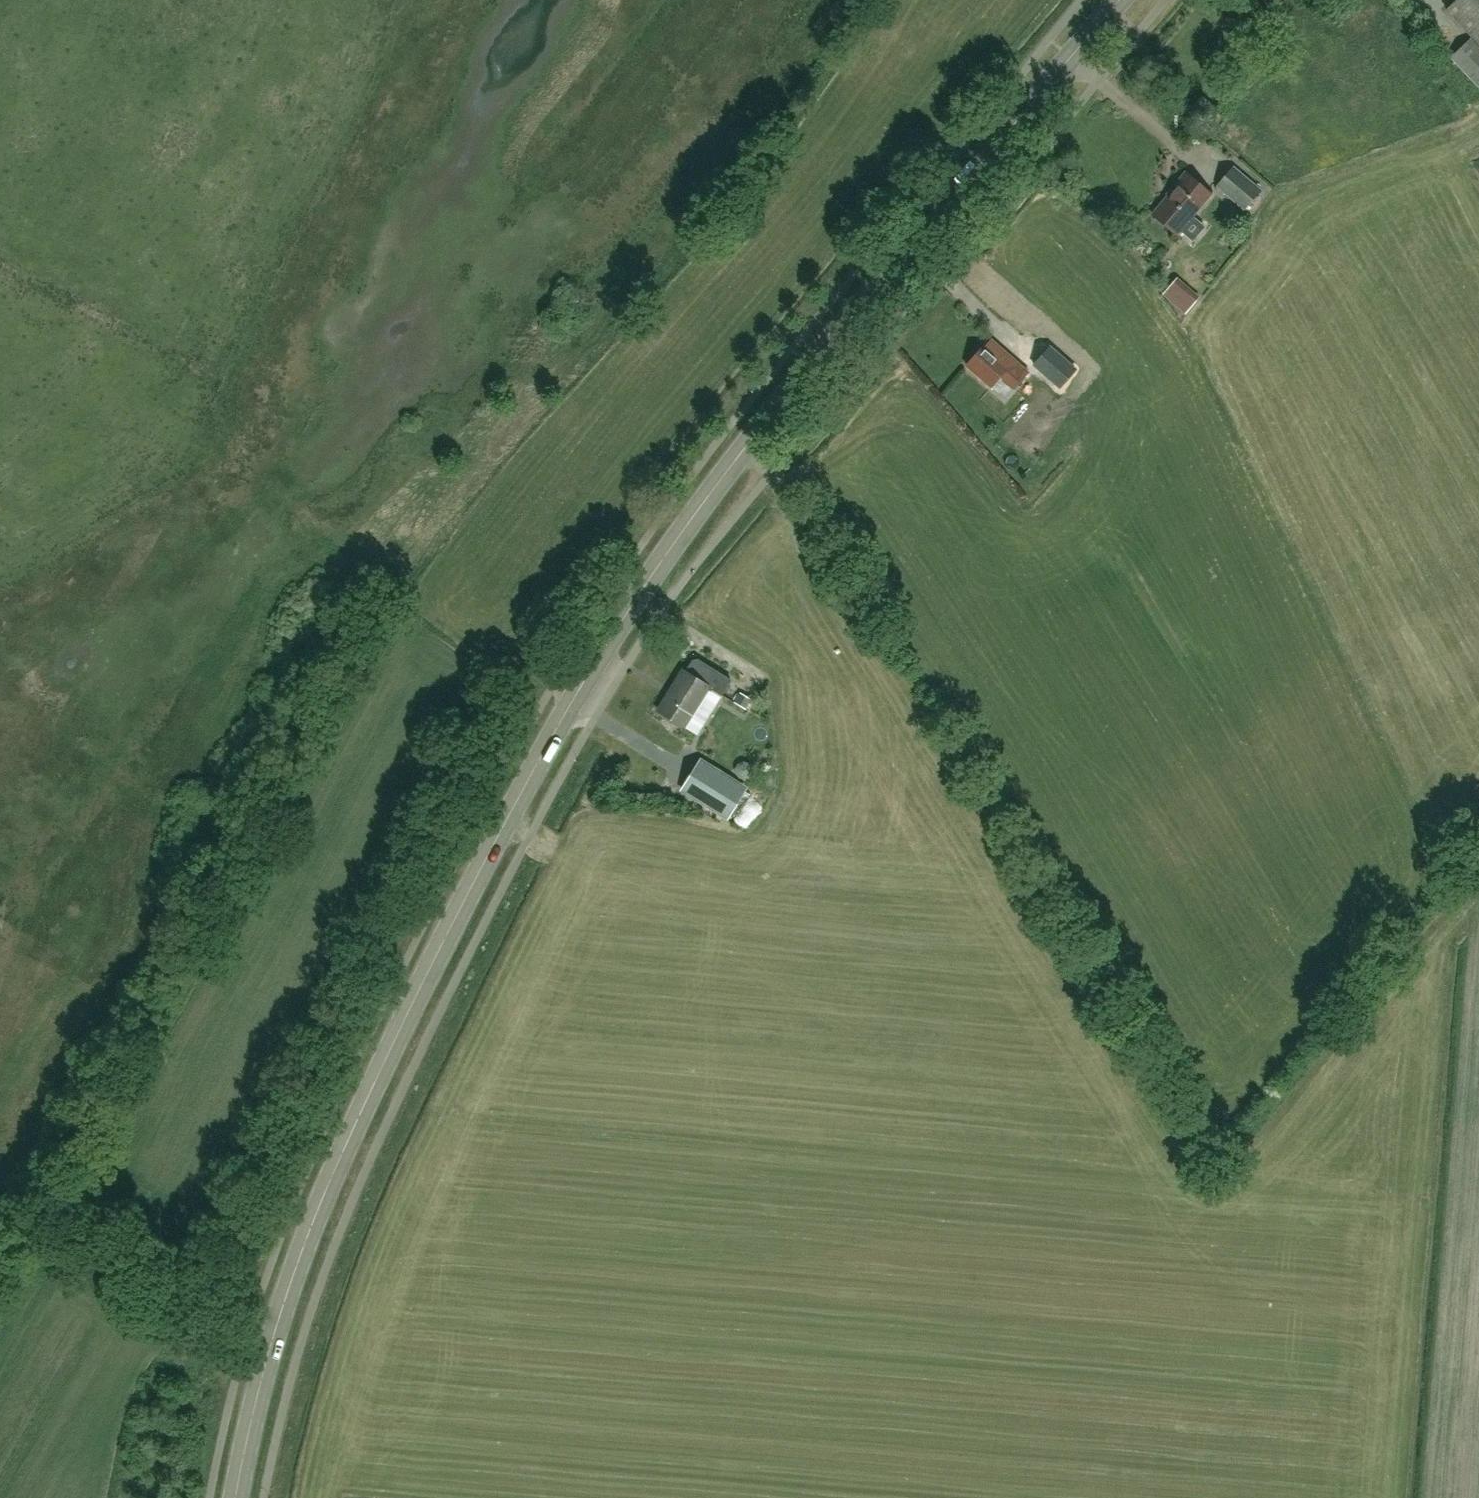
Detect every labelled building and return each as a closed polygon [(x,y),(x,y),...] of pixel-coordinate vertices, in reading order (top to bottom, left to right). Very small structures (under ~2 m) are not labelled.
[(1448,10),(1478,42),(1478,0),(1457,0),(1448,10)] [(1470,37),(1450,57),(1478,87),(1478,46),(1470,37)] [(1245,208),(1250,203),(1261,190),(1233,166),(1218,185),(1245,208)] [(1177,234),(1212,193),(1186,171),(1172,188),(1173,190),(1153,214),(1177,234)] [(1160,286),(1185,308),(1197,295),(1172,273),(1160,286)] [(1001,376),(1015,388),(1029,371),(1006,351),(1004,352),(1000,349),(1002,347),(992,339),(986,346),(984,345),(967,365),(992,387),(1001,376)] [(1034,365),(1062,388),(1077,370),(1050,346),(1034,365)] [(703,661),(699,659),(693,660),(687,671),(684,669),(658,710),(685,726),(710,686),(722,694),(732,679),(703,661)] [(757,666),(738,697),(753,706),(772,675),(757,666)] [(684,790),(699,799),(727,817),(745,788),(717,770),(702,761),(684,790)]
